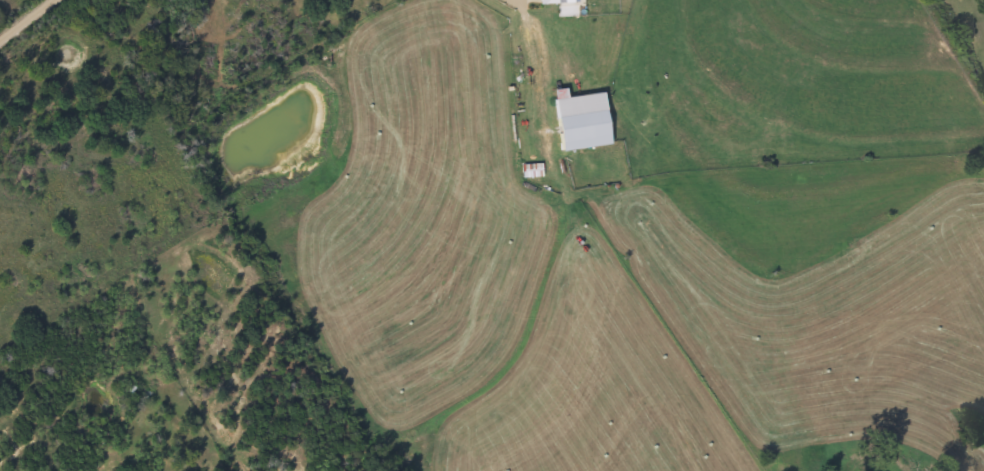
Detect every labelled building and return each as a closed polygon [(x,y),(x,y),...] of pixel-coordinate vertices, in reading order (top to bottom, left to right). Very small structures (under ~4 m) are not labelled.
[(548,100),(600,94),(607,145),(555,152),(548,100)]
